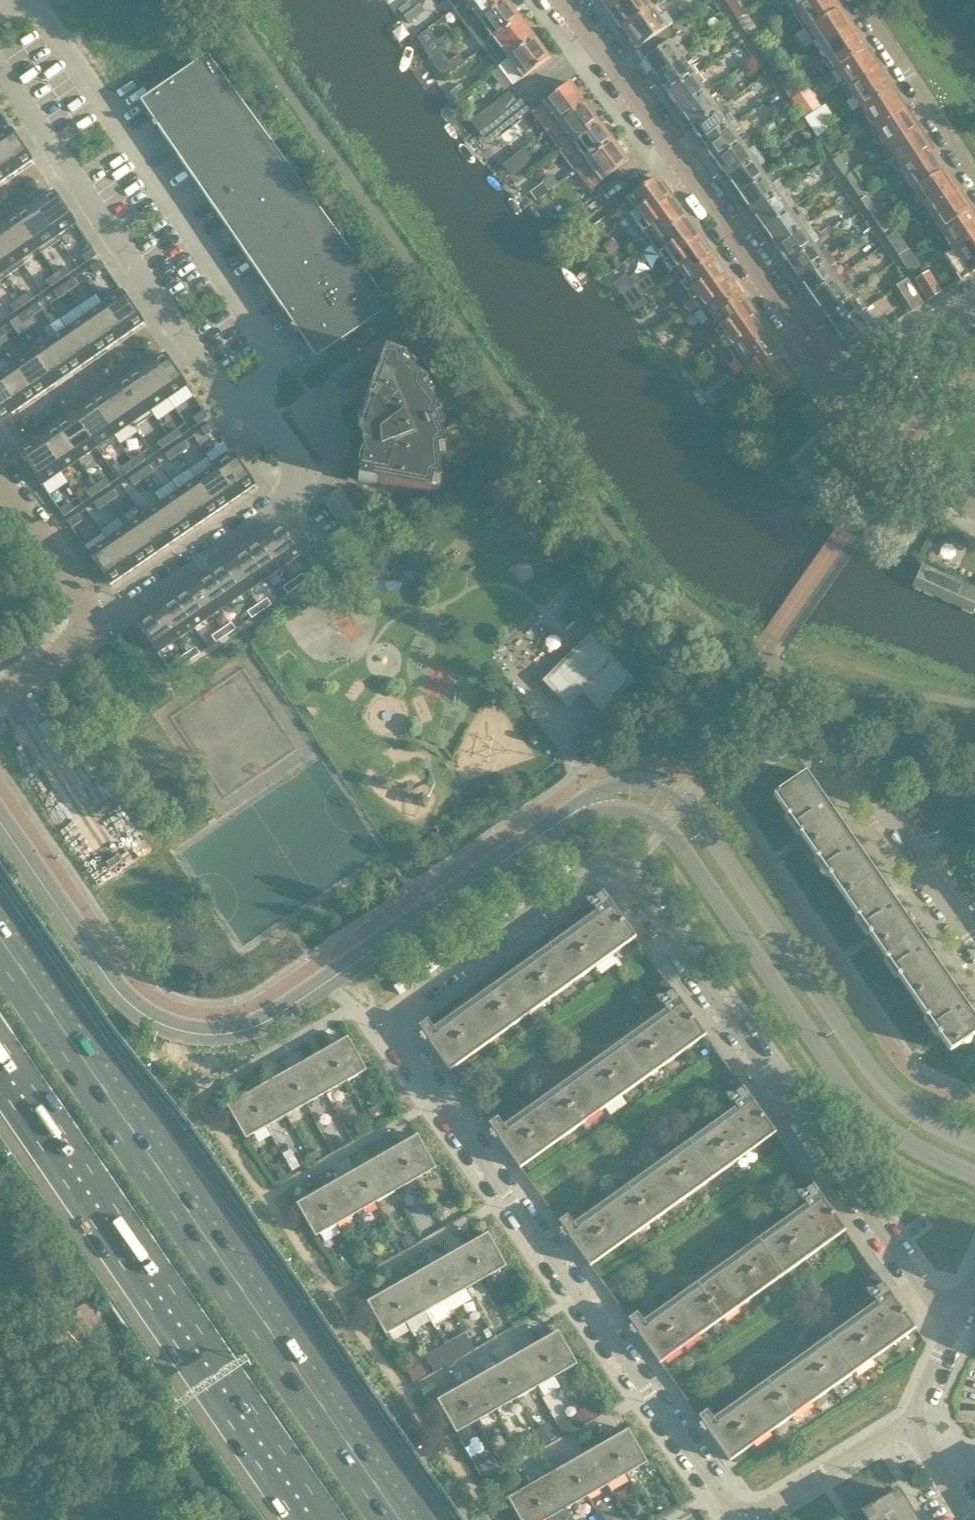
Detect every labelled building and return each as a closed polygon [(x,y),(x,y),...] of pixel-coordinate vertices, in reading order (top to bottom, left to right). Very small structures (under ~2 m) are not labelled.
[(447,1),(454,9),(465,0),(448,0),(447,1)] [(454,9),(468,29),(505,0),(465,0),(454,9)] [(468,29),(482,48),(521,19),(507,0),(505,0),(468,29)] [(602,3),(604,2),(609,9),(622,0),(600,0),(602,3)] [(609,9),(615,17),(613,19),(621,30),(652,8),(646,0),(622,0),(609,9)] [(724,3),(735,20),(742,16),(731,0),(729,0),(724,3)] [(791,1),(787,4),(792,12),(810,0),(790,0),(791,1)] [(792,12),(797,20),(801,17),(809,29),(839,10),(832,0),(810,0),(792,12)] [(407,2),(397,9),(403,16),(412,9),(407,2)] [(637,49),(661,32),(671,25),(665,16),(660,19),(652,8),(621,30),(630,42),(631,41),(637,49)] [(412,9),(403,16),(408,24),(418,17),(412,9)] [(839,10),(809,29),(817,42),(813,44),(819,52),(852,31),(839,10)] [(753,33),(742,16),(735,20),(747,37),(753,33)] [(521,19),(482,48),(497,68),(536,38),(521,19)] [(427,28),(417,36),(429,58),(452,41),(446,34),(437,41),(427,28)] [(852,31),(819,52),(823,60),(827,57),(836,70),(865,51),(852,31)] [(655,78),(686,56),(681,48),(676,52),(661,32),(637,49),(644,59),(643,61),(655,78)] [(536,38),(497,68),(511,87),(550,57),(536,38)] [(750,42),(762,59),(768,55),(757,38),(750,42)] [(865,51),(836,70),(844,83),(840,85),(845,93),(878,71),(865,51)] [(459,54),(449,61),(454,69),(464,61),(459,54)] [(391,307),(283,160),(207,55),(140,101),(154,122),(151,124),(154,129),(154,130),(158,128),(292,324),(289,326),(290,327),(296,335),(299,333),(316,358),(325,352),(333,353),(337,352),(341,351),(344,350),(348,349),(354,344),(357,342),(359,339),(361,336),(363,332),(365,328),(366,324),(391,307)] [(779,71),(768,55),(762,59),(773,76),(779,71)] [(686,56),(655,78),(667,95),(693,77),(686,67),(691,63),(686,56)] [(878,71),(845,93),(849,99),(853,97),(862,110),(891,91),(878,71)] [(693,77),(667,95),(679,112),(710,90),(705,82),(700,86),(693,77)] [(796,96),(785,79),(778,83),(790,100),(796,96)] [(546,131),(551,128),(584,102),(569,82),(531,111),(546,131)] [(460,84),(449,93),(454,99),(465,91),(460,84)] [(710,90),(679,112),(691,129),(717,110),(710,101),(715,97),(710,90)] [(891,91),(862,110),(870,123),(866,125),(871,133),(904,111),(891,91)] [(477,129),(515,100),(509,92),(471,121),(477,129)] [(518,104),(515,100),(477,129),(487,143),(529,111),(522,101),(518,104)] [(584,102),(551,128),(546,131),(561,151),(599,122),(584,102)] [(717,110),(691,129),(703,145),(734,123),(729,116),(724,120),(717,110)] [(830,131),(817,111),(805,119),(819,139),(827,133),(830,131)] [(904,111),(871,133),(876,140),(880,137),(888,150),(917,131),(904,111)] [(599,122),(561,151),(575,170),(614,141),(599,122)] [(734,123),(703,145),(715,162),(741,144),(734,134),(739,131),(734,123)] [(10,129),(0,136),(0,155),(13,174),(32,161),(10,129)] [(917,131),(888,150),(897,163),(893,166),(897,173),(931,151),(917,131)] [(840,153),(827,133),(819,139),(832,158),(840,153)] [(614,141),(575,170),(590,190),(628,160),(614,141)] [(741,144),(715,162),(727,179),(758,157),(753,150),(747,153),(741,144)] [(931,151),(897,173),(902,180),(906,177),(914,190),(944,171),(931,151)] [(0,155),(0,183),(13,174),(0,155)] [(505,162),(511,168),(518,162),(513,156),(505,162)] [(758,157),(727,179),(739,196),(765,178),(758,168),(763,164),(758,157)] [(850,175),(838,158),(832,162),(843,179),(850,175)] [(944,171),(914,190),(923,203),(919,206),(924,213),(957,191),(944,171)] [(853,173),(850,175),(843,179),(857,199),(867,192),(853,173)] [(765,178),(739,196),(750,212),(781,190),(777,184),(771,187),(765,178)] [(637,224),(670,201),(664,192),(665,189),(657,179),(628,200),(636,211),(630,215),(637,224)] [(548,190),(547,189),(542,181),(529,191),(535,199),(548,190)] [(781,190),(750,212),(763,230),(789,212),(782,202),(787,198),(781,190)] [(957,191),(924,213),(928,220),(932,217),(940,230),(970,211),(957,191)] [(75,224),(53,192),(35,205),(56,237),(75,224)] [(859,202),(870,218),(876,214),(865,198),(859,202)] [(656,239),(685,219),(679,209),(675,209),(670,201),(637,224),(643,233),(648,229),(656,239)] [(56,237),(35,205),(17,217),(38,249),(41,253),(59,241),(56,237)] [(940,230),(949,243),(945,246),(950,253),(974,236),(974,218),(970,211),(940,230)] [(578,212),(558,226),(564,236),(585,221),(578,212)] [(789,212),(763,230),(774,247),(806,225),(800,217),(795,221),(789,212)] [(888,231),(876,214),(870,218),(881,235),(888,231)] [(17,217),(0,229),(0,231),(21,261),(38,249),(17,217)] [(664,263),(698,240),(692,231),(692,228),(685,219),(656,239),(664,250),(658,254),(664,263)] [(590,225),(574,236),(582,244),(596,233),(590,225)] [(786,263),(817,241),(806,225),(774,247),(786,263)] [(0,231),(0,269),(3,273),(21,261),(0,231)] [(950,253),(944,256),(960,280),(974,271),(974,236),(950,253)] [(845,237),(836,244),(840,251),(850,244),(845,237)] [(886,242),(897,258),(903,254),(892,238),(886,242)] [(684,279),(713,258),(706,248),(703,248),(698,240),(664,263),(671,272),(676,268),(684,279)] [(798,280),(830,258),(817,241),(786,263),(798,280)] [(86,262),(96,255),(92,249),(82,256),(86,262)] [(915,271),(903,254),(897,258),(908,275),(915,271)] [(713,258),(684,279),(691,290),(686,293),(687,296),(679,301),(684,308),(725,279),(719,271),(720,268),(713,258)] [(830,258),(798,280),(810,297),(836,279),(830,270),(835,266),(830,258)] [(94,274),(104,267),(100,260),(90,267),(94,274)] [(60,280),(70,274),(65,267),(55,274),(60,280)] [(916,280),(928,300),(940,293),(927,272),(916,280)] [(636,273),(628,279),(633,285),(634,285),(641,280),(636,273)] [(50,287),(60,280),(55,274),(46,281),(50,287)] [(641,280),(634,285),(641,295),(654,286),(647,276),(641,280)] [(68,292),(78,285),(73,279),(63,285),(68,292)] [(725,279),(684,308),(689,315),(697,309),(698,311),(704,307),(711,318),(741,297),(734,287),(731,287),(725,279)] [(836,279),(810,297),(822,314),(853,292),(848,285),(843,288),(836,279)] [(897,287),(912,311),(922,304),(908,281),(897,287)] [(58,299),(68,292),(63,285),(53,292),(58,299)] [(24,305),(34,298),(30,291),(20,298),(24,305)] [(143,323),(121,292),(103,304),(124,336),(143,323)] [(866,310),(858,300),(859,299),(853,292),(822,314),(835,332),(866,310)] [(741,297),(711,318),(719,329),(714,333),(715,335),(707,341),(712,347),(753,318),(747,310),(748,307),(741,297)] [(14,312),(24,305),(20,298),(10,305),(14,312)] [(32,316),(42,310),(38,303),(28,310),(32,316)] [(124,336),(103,304),(85,317),(107,348),(124,336)] [(22,323),(32,316),(28,310),(18,317),(22,323)] [(874,333),(878,330),(880,329),(874,321),(873,321),(866,310),(835,332),(842,343),(843,342),(849,350),(848,351),(849,351),(875,333),(874,333)] [(107,348),(85,317),(67,329),(89,361),(107,348)] [(753,318),(712,347),(716,354),(725,348),(726,350),(732,346),(739,357),(769,336),(762,327),(759,326),(753,318)] [(89,361),(67,329),(49,341),(71,373),(89,361)] [(769,336),(739,357),(747,368),(741,372),(743,374),(735,380),(739,386),(781,357),(775,349),(776,346),(769,336)] [(71,373),(49,341),(31,353),(53,385),(71,373)] [(444,450),(445,450),(433,420),(439,417),(441,416),(421,391),(426,387),(427,386),(401,366),(405,361),(406,360),(385,352),(366,407),(356,403),(357,401),(356,400),(353,406),(352,410),(351,414),(350,418),(349,421),(349,426),(348,430),(348,435),(349,452),(349,456),(349,459),(349,463),(348,471),(347,476),(346,480),(347,480),(347,479),(430,495),(436,496),(439,483),(440,483),(437,451),(444,450)] [(53,385),(31,353),(14,365),(35,397),(53,385)] [(186,387),(164,355),(146,367),(168,399),(186,387)] [(781,357),(739,386),(744,393),(752,387),(754,389),(759,386),(767,397),(774,392),(777,397),(794,386),(790,381),(797,376),(790,366),(787,365),(781,357)] [(14,365),(0,375),(0,384),(17,409),(35,397),(14,365)] [(168,399),(146,367),(128,380),(150,412),(168,399)] [(150,412),(128,380),(110,392),(132,424),(135,428),(152,415),(150,412)] [(0,384),(0,421),(2,420),(17,409),(0,384)] [(711,396),(717,402),(724,397),(719,391),(711,396)] [(132,424),(110,392),(92,404),(114,436),(132,424)] [(114,436),(92,404),(75,416),(96,448),(114,436)] [(198,425),(208,418),(203,411),(193,418),(198,425)] [(96,448),(75,416),(57,429),(78,460),(96,448)] [(206,436),(215,429),(211,423),(201,430),(206,436)] [(78,460),(57,429),(39,441),(61,472),(78,460)] [(171,443),(181,436),(177,429),(167,436),(171,443)] [(161,449),(171,443),(167,436),(157,443),(161,449)] [(61,472),(39,441),(20,454),(42,485),(61,472)] [(179,454),(189,447),(184,441),(175,448),(179,454)] [(169,461),(179,454),(175,448),(165,454),(169,461)] [(254,486),(230,450),(211,463),(214,467),(236,498),(254,486)] [(136,467),(146,460),(141,454),(131,461),(136,467)] [(126,474),(136,467),(131,461),(121,467),(126,474)] [(143,479),(153,472),(149,465),(139,472),(143,479)] [(236,498),(214,467),(196,479),(218,511),(236,498)] [(134,485),(143,479),(139,472),(129,479),(134,485)] [(100,492),(110,485),(105,478),(95,485),(100,492)] [(218,511),(196,479),(178,491),(200,523),(218,511)] [(90,498),(100,492),(95,485),(86,492),(90,498)] [(351,537),(367,526),(339,486),(323,497),(351,537)] [(108,503),(118,496),(113,490),(103,496),(108,503)] [(200,523),(178,491),(160,503),(182,535),(200,523)] [(98,510),(108,503),(103,496),(93,503),(98,510)] [(63,517),(74,509),(70,503),(59,510),(63,517)] [(182,535),(160,503),(143,516),(164,547),(182,535)] [(71,528),(82,521),(77,514),(67,521),(71,528)] [(164,547),(143,516),(125,528),(146,559),(164,547)] [(943,523),(934,537),(942,542),(947,534),(957,540),(961,533),(943,523)] [(302,554),(283,527),(264,540),(283,567),(302,554)] [(146,559),(125,528),(107,540),(129,572),(146,559)] [(129,572),(107,540),(88,553),(110,584),(129,572)] [(283,567),(264,540),(246,552),(265,580),(283,567)] [(265,580),(246,552),(229,564),(248,592),(265,580)] [(248,592),(229,564),(211,576),(230,604),(248,592)] [(297,587),(307,580),(302,574),(292,581),(297,587)] [(230,604),(211,576),(193,588),(212,616),(230,604)] [(288,596),(298,589),(293,582),(283,589),(288,596)] [(212,616),(193,588),(175,601),(194,628),(212,616)] [(272,607),(267,600),(258,607),(262,614),(272,607)] [(194,628),(175,601),(157,613),(176,641),(194,628)] [(252,620),(262,614),(258,607),(248,614),(252,620)] [(176,641),(157,613),(139,626),(158,653),(176,641)] [(236,631),(232,625),(222,631),(226,638),(236,631)] [(217,645),(226,638),(222,631),(212,638),(217,645)] [(601,708),(630,680),(589,639),(546,681),(568,703),(582,689),(601,708)] [(201,656),(196,649),(186,656),(191,662),(201,656)] [(181,669),(191,662),(186,656),(176,663),(181,669)] [(3,735),(11,729),(5,719),(0,723),(0,730),(3,735)] [(841,826),(829,808),(832,805),(826,796),(822,799),(805,773),(773,795),(788,816),(809,848),(841,826)] [(144,819),(125,832),(133,844),(152,831),(144,819)] [(170,908),(146,872),(145,870),(141,872),(134,861),(140,857),(135,849),(129,853),(109,823),(78,844),(111,893),(107,895),(132,933),(170,908)] [(877,878),(858,850),(861,848),(855,839),(852,841),(841,826),(809,848),(818,861),(845,900),(877,878)] [(911,927),(898,908),(901,906),(895,897),(892,899),(877,878),(845,900),(857,917),(879,949),(911,927)] [(583,905),(583,906),(585,908),(588,910),(589,911),(592,912),(594,912),(596,912),(599,916),(436,1033),(427,1020),(418,1026),(450,1071),(635,938),(602,891),(583,905)] [(945,977),(927,951),(930,948),(924,939),(921,942),(911,927),(879,949),(902,982),(913,999),(945,977)] [(967,1009),(970,1006),(964,997),(961,1000),(945,977),(913,999),(925,1016),(942,1041),(949,1051),(974,1034),(974,1020),(967,1009)] [(497,1118),(488,1124),(520,1168),(706,1035),(665,979),(664,980),(661,982),(660,984),(659,985),(659,987),(658,988),(658,990),(657,992),(657,993),(657,995),(658,997),(658,998),(659,1000),(659,1002),(660,1003),(661,1004),(663,1006),(664,1007),(669,1014),(506,1131),(497,1118)] [(347,1038),(327,1049),(345,1082),(366,1070),(347,1038)] [(327,1049),(307,1061),(325,1093),(345,1082),(327,1049)] [(307,1061),(287,1072),(305,1104),(325,1093),(307,1061)] [(287,1072),(267,1083),(285,1116),(305,1104),(287,1072)] [(567,1216),(558,1222),(590,1266),(775,1133),(735,1077),(734,1078),(732,1079),(731,1080),(730,1081),(729,1083),(728,1084),(728,1086),(727,1088),(727,1089),(727,1091),(727,1093),(727,1094),(728,1096),(729,1098),(729,1099),(730,1101),(731,1102),(734,1104),(739,1112),(576,1229),(567,1216)] [(267,1083),(247,1095),(265,1127),(285,1116),(267,1083)] [(247,1095),(227,1106),(245,1138),(265,1127),(247,1095)] [(417,1135),(396,1147),(414,1180),(435,1168),(417,1135)] [(396,1147),(376,1159),(395,1191),(414,1180),(396,1147)] [(310,1155),(313,1160),(321,1156),(318,1150),(310,1155)] [(295,1156),(286,1161),(292,1171),(300,1166),(295,1156)] [(376,1159),(357,1170),(375,1202),(395,1191),(376,1159)] [(357,1170),(336,1181),(355,1214),(375,1202),(357,1170)] [(636,1313),(628,1319),(659,1363),(698,1335),(698,1336),(845,1230),(805,1174),(803,1175),(802,1176),(801,1177),(800,1179),(799,1180),(798,1182),(798,1183),(797,1185),(797,1187),(797,1188),(797,1190),(797,1192),(798,1194),(798,1195),(799,1197),(800,1198),(801,1200),(802,1201),(804,1202),(809,1210),(646,1326),(636,1313)] [(336,1181),(317,1192),(336,1225),(355,1214),(336,1181)] [(317,1192),(297,1204),(315,1236),(336,1225),(317,1192)] [(487,1234),(466,1245),(485,1278),(506,1266),(487,1234)] [(466,1245),(446,1257),(465,1289),(485,1278),(466,1245)] [(446,1257),(427,1268),(445,1301),(465,1289),(446,1257)] [(453,1314),(445,1301),(427,1268),(407,1279),(426,1312),(427,1311),(434,1324),(453,1314)] [(706,1411),(698,1417),(729,1461),(768,1433),(915,1328),(875,1272),(874,1273),(872,1274),(871,1275),(870,1277),(869,1278),(868,1280),(868,1281),(867,1283),(867,1285),(867,1286),(867,1288),(867,1290),(868,1291),(868,1293),(869,1294),(870,1296),(871,1297),(872,1299),(874,1300),(879,1307),(716,1424),(706,1411)] [(407,1279),(387,1290),(406,1323),(426,1312),(407,1279)] [(387,1290),(367,1302),(386,1335),(406,1323),(387,1290)] [(558,1332),(537,1344),(555,1376),(576,1364),(558,1332)] [(468,1340),(464,1333),(444,1344),(454,1361),(474,1350),(473,1349),(468,1340)] [(480,1333),(468,1340),(473,1349),(485,1342),(480,1333)] [(454,1361),(444,1344),(424,1355),(434,1373),(454,1361)] [(537,1344),(517,1354),(536,1387),(555,1376),(537,1344)] [(517,1354),(497,1366),(516,1399),(536,1387),(517,1354)] [(417,1358),(403,1365),(413,1383),(427,1375),(417,1358)] [(497,1366),(477,1377),(496,1410),(516,1399),(497,1366)] [(477,1377),(458,1388),(476,1421),(496,1410),(477,1377)] [(458,1388),(437,1400),(456,1433),(476,1421),(458,1388)] [(577,1415),(558,1426),(564,1437),(583,1426),(577,1415)] [(540,1434),(545,1443),(556,1437),(550,1428),(540,1434)] [(628,1430),(607,1442),(625,1474),(646,1462),(628,1430)] [(607,1442),(587,1453),(605,1486),(625,1474),(607,1442)] [(587,1453),(567,1464),(586,1497),(605,1486),(587,1453)] [(482,1466),(487,1474),(497,1468),(493,1460),(482,1466)] [(567,1464),(547,1476),(566,1508),(586,1497),(567,1464)] [(547,1476),(527,1487),(546,1519),(566,1508),(547,1476)] [(508,1498),(520,1519),(545,1519),(546,1519),(527,1487),(508,1498)] [(905,1508),(895,1492),(863,1511),(868,1519),(912,1519),(905,1508)]
